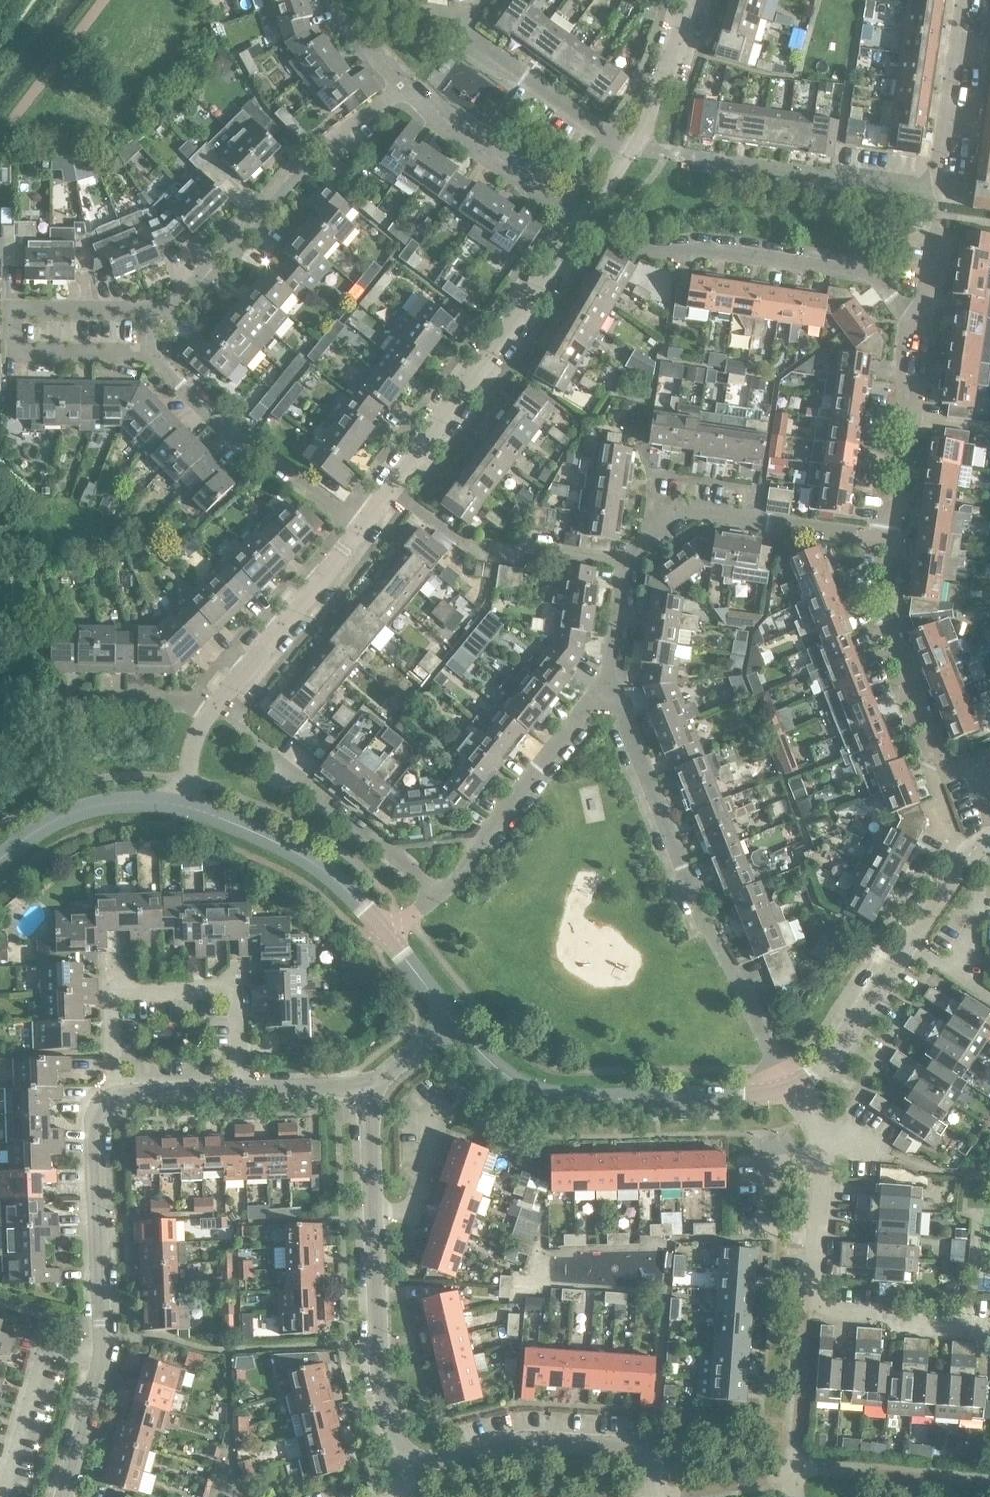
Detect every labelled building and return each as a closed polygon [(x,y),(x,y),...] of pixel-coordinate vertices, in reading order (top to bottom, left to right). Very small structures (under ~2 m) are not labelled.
[(264,8),(290,0),(262,0),(264,8)] [(280,27),(285,43),(310,29),(307,18),(312,17),(307,0),(290,0),(264,8),(271,29),(280,27)] [(529,7),(519,0),(505,0),(488,23),(508,37),(529,7)] [(760,19),(765,0),(727,0),(725,9),(760,19)] [(946,0),(909,0),(908,7),(944,12),(946,0)] [(873,18),(875,3),(866,1),(864,17),(873,18)] [(549,21),(529,7),(508,37),(521,46),(523,43),(530,48),(549,21)] [(942,28),(944,12),(908,7),(904,31),(937,35),(938,28),(942,28)] [(753,42),(760,19),(725,9),(720,24),(724,25),(721,33),(753,42)] [(656,14),(645,10),(643,18),(654,21),(656,14)] [(778,14),(775,22),(791,27),(793,19),(778,14)] [(549,21),(530,48),(537,53),(534,56),(547,65),(569,35),(549,21)] [(871,41),(873,26),(862,25),(860,39),(871,41)] [(801,50),(806,31),(795,28),(789,46),(801,50)] [(285,43),(295,56),(288,61),(302,80),(336,53),(322,36),(318,39),(311,30),(310,29),(285,43)] [(901,54),(937,60),(939,44),(936,44),(937,35),(904,31),(901,54)] [(746,66),(753,42),(721,33),(715,56),(746,66)] [(569,35),(547,65),(560,74),(562,71),(569,76),(588,49),(569,35)] [(871,58),(872,50),(859,48),(858,56),(871,58)] [(588,49),(569,76),(576,81),(573,84),(587,93),(608,63),(588,49)] [(248,50),(239,56),(245,66),(254,61),(248,50)] [(315,97),(344,73),(345,74),(350,71),(336,53),(302,80),(315,97)] [(897,78),(930,83),(931,75),(935,76),(937,60),(901,54),(897,78)] [(755,68),(771,73),(774,64),(758,59),(755,68)] [(251,76),(260,71),(254,61),(245,66),(251,76)] [(857,62),(856,71),(865,72),(866,63),(857,62)] [(608,63),(587,93),(606,107),(628,77),(608,63)] [(381,90),(373,79),(365,69),(350,81),(345,74),(344,73),(315,97),(324,107),(326,105),(331,112),(353,95),(361,105),(381,90)] [(929,91),(930,83),(897,78),(894,102),(930,108),(932,92),(929,91)] [(820,82),(818,91),(832,93),(833,84),(820,82)] [(713,140),(718,103),(695,100),(689,136),(713,140)] [(243,111),(225,128),(262,165),(280,148),(263,130),(271,122),(250,101),(241,109),(243,111)] [(928,123),(930,108),(894,102),(890,126),(923,131),(924,123),(928,123)] [(743,107),(718,103),(713,140),(729,142),(730,138),(738,140),(743,107)] [(283,123),(290,116),(282,107),(275,114),(283,123)] [(761,147),(766,111),(743,107),(738,140),(746,141),(745,145),(761,147)] [(790,114),(766,111),(761,147),(777,149),(777,145),(785,147),(790,114)] [(989,138),(989,113),(983,112),(980,128),(984,128),(983,137),(989,138)] [(814,118),(790,114),(785,147),(793,148),(793,152),(809,154),(814,118)] [(290,116),(283,123),(292,132),(299,125),(290,116)] [(838,121),(814,118),(809,154),(833,157),(838,121)] [(419,149),(418,148),(412,144),(423,128),(412,121),(381,164),(399,177),(419,149)] [(887,150),(919,155),(923,131),(890,126),(887,150)] [(206,143),(198,152),(219,173),(227,165),(245,182),(262,165),(225,128),(208,145),(206,143)] [(846,135),(845,144),(861,147),(863,137),(846,135)] [(976,160),(989,162),(989,138),(983,137),(982,144),(978,144),(978,145),(976,160)] [(418,148),(419,149),(399,177),(400,177),(398,179),(416,191),(420,184),(439,156),(422,144),(418,148)] [(101,175),(95,158),(93,152),(72,156),(77,181),(77,182),(101,175)] [(199,170),(181,187),(210,216),(227,199),(210,181),(219,173),(198,152),(189,160),(199,170)] [(420,184),(448,204),(465,180),(455,174),(458,169),(439,156),(420,184)] [(43,158),(42,168),(51,168),(51,158),(43,158)] [(976,160),(973,175),(977,176),(976,184),(989,186),(989,162),(976,160)] [(448,204),(477,224),(496,195),(478,183),(475,187),(465,180),(448,204)] [(143,192),(142,193),(152,208),(166,229),(177,218),(192,234),(210,216),(181,187),(177,183),(160,200),(155,204),(143,192)] [(316,222),(338,241),(337,241),(341,245),(356,228),(344,218),(352,208),(324,184),(307,204),(321,216),(316,222)] [(976,184),(972,208),(989,211),(989,186),(976,184)] [(486,247),(510,212),(511,213),(514,208),(496,195),(477,224),(469,235),(486,247)] [(376,208),(367,200),(361,208),(370,216),(376,208)] [(518,218),(511,213),(510,212),(486,247),(504,260),(513,247),(524,255),(546,224),(535,216),(539,210),(528,202),(518,218)] [(2,208),(2,223),(12,223),(12,208),(2,208)] [(118,221),(138,269),(161,260),(151,235),(166,229),(152,208),(118,221)] [(385,216),(376,208),(370,216),(379,224),(385,216)] [(338,241),(316,222),(312,218),(297,235),(323,257),(337,241),(338,241)] [(35,221),(14,221),(14,226),(14,256),(26,256),(25,281),(50,281),(50,240),(35,240),(35,221)] [(116,279),(138,269),(118,221),(86,235),(91,260),(105,254),(116,279)] [(86,235),(83,222),(75,222),(75,227),(51,226),(50,240),(50,281),(75,281),(75,260),(91,260),(86,235)] [(2,256),(14,256),(14,226),(2,226),(2,240),(0,240),(0,280),(1,280),(2,256)] [(967,232),(965,250),(959,249),(956,271),(989,276),(989,235),(967,232)] [(301,283),(315,267),(324,275),(333,265),(323,257),(297,235),(283,252),(287,256),(279,265),(301,283)] [(413,240),(399,258),(407,264),(415,253),(420,246),(413,240)] [(595,271),(624,288),(636,267),(607,250),(595,271)] [(407,264),(415,270),(423,259),(415,253),(407,264)] [(366,272),(374,278),(382,269),(374,262),(366,272)] [(267,270),(253,287),(279,310),(292,294),(296,298),(305,287),(301,283),(279,265),(272,274),(267,270)] [(580,291),(611,309),(624,288),(595,271),(591,279),(588,277),(580,291)] [(956,271),(952,295),(958,296),(955,313),(989,318),(989,276),(956,271)] [(374,278),(366,272),(359,281),(367,287),(374,278)] [(378,283),(386,289),(393,280),(385,274),(378,283)] [(684,320),(686,308),(709,312),(715,276),(706,275),(705,279),(691,277),(690,284),(678,283),(675,306),(673,318),(684,320)] [(715,276),(709,312),(732,315),(736,284),(723,282),(724,277),(715,276)] [(732,315),(737,316),(744,330),(744,335),(752,336),(760,283),(751,281),(750,286),(736,284),(732,315)] [(457,289),(448,282),(442,290),(451,297),(457,289)] [(386,289),(378,283),(370,292),(378,298),(386,289)] [(760,337),(762,319),(776,322),(781,291),(768,289),(769,284),(760,283),(752,336),(760,337)] [(356,300),(364,291),(356,285),(349,294),(356,300)] [(632,293),(646,302),(651,294),(637,286),(632,293)] [(274,334),(288,317),(279,310),(253,287),(238,304),(274,334)] [(824,314),(825,314),(832,315),(843,331),(865,314),(847,290),(828,287),(826,298),(827,298),(824,314)] [(798,330),(799,325),(804,289),(796,288),(795,293),(781,291),(776,322),(792,324),(789,342),(797,343),(798,330)] [(461,304),(467,296),(457,289),(451,297),(461,304)] [(825,314),(824,314),(827,298),(826,298),(813,296),(814,291),(804,289),(799,325),(823,329),(825,314)] [(571,313),(599,330),(611,309),(580,291),(572,304),(575,306),(571,313)] [(368,311),(375,302),(367,296),(360,305),(368,311)] [(422,297),(408,315),(435,336),(436,335),(441,328),(456,340),(464,329),(472,319),(452,304),(444,314),(422,297)] [(225,320),(260,350),(274,334),(238,304),(225,320)] [(436,335),(435,336),(408,315),(406,313),(392,331),(427,357),(441,338),(436,335)] [(567,320),(563,318),(555,332),(587,351),(599,330),(571,313),(567,320)] [(955,313),(953,326),(948,326),(947,335),(989,341),(989,318),(955,313)] [(855,354),(855,355),(871,357),(871,358),(882,359),(885,340),(865,314),(843,331),(856,347),(855,354)] [(215,340),(241,362),(246,366),(260,350),(225,320),(210,337),(215,341),(215,340)] [(329,330),(337,336),(345,327),(337,320),(329,330)] [(651,321),(647,328),(659,335),(663,328),(651,321)] [(330,345),(337,336),(329,330),(322,339),(330,345)] [(803,331),(798,330),(797,343),(805,344),(806,335),(803,331)] [(392,331),(380,348),(387,354),(414,375),(427,357),(392,331)] [(547,346),(551,347),(546,355),(575,372),(587,351),(555,332),(547,346)] [(241,362),(215,340),(215,341),(209,347),(195,335),(178,355),(205,377),(213,368),(227,379),(241,362)] [(947,335),(946,344),(950,344),(948,358),(979,363),(989,365),(989,341),(947,335)] [(323,354),(330,345),(322,339),(315,348),(323,354)] [(315,363),(323,354),(315,348),(307,357),(315,363)] [(855,354),(840,351),(837,375),(873,380),(874,371),(869,370),(871,358),(871,357),(855,355),(855,354)] [(373,371),(401,392),(414,375),(387,354),(373,371)] [(640,354),(635,363),(653,374),(655,363),(640,354)] [(723,368),(725,356),(714,354),(712,366),(723,368)] [(307,361),(299,355),(292,365),(299,371),(307,361)] [(534,376),(563,392),(575,372),(546,355),(534,376)] [(942,371),(940,380),(976,385),(979,363),(948,358),(946,372),(942,371)] [(727,360),(725,373),(745,377),(747,364),(727,360)] [(814,365),(813,376),(818,377),(819,372),(831,374),(832,370),(828,365),(820,364),(820,366),(814,365)] [(668,365),(667,375),(679,377),(681,367),(668,365)] [(401,392),(373,371),(366,366),(347,392),(354,398),(377,415),(384,405),(389,408),(401,392)] [(705,382),(707,370),(689,367),(687,379),(705,382)] [(715,383),(717,371),(707,370),(706,382),(715,383)] [(275,385),(272,389),(279,395),(283,391),(286,387),(293,378),(286,372),(278,381),(275,385)] [(864,403),(866,389),(871,389),(873,380),(837,375),(831,374),(819,372),(818,380),(826,381),(824,397),(833,398),(864,403)] [(743,387),(745,377),(729,374),(727,384),(743,387)] [(593,393),(598,385),(583,377),(579,385),(593,393)] [(754,380),(752,389),(764,391),(766,382),(754,380)] [(940,380),(939,389),(944,390),(942,404),(949,405),(947,417),(971,421),(976,385),(940,380)] [(63,381),(17,381),(17,419),(31,420),(31,429),(44,429),(45,425),(61,426),(63,381)] [(61,426),(78,426),(78,430),(92,430),(93,382),(63,381),(61,426)] [(92,430),(104,430),(105,426),(122,426),(141,382),(93,382),(92,430)] [(174,417),(141,382),(122,426),(134,439),(131,442),(140,451),(174,417)] [(296,383),(289,392),(297,398),(304,389),(296,383)] [(554,408),(528,388),(513,408),(540,427),(554,408)] [(267,394),(249,416),(257,422),(275,400),(279,395),(272,389),(267,394)] [(784,391),(777,390),(775,401),(782,402),(784,391)] [(286,395),(279,405),(287,411),(294,402),(297,398),(289,392),(286,395)] [(677,411),(679,399),(671,397),(669,406),(673,410),(677,411)] [(361,445),(374,428),(370,424),(377,415),(354,398),(334,424),(361,445)] [(819,409),(818,419),(866,427),(867,416),(862,416),(864,403),(833,398),(832,411),(819,409)] [(679,399),(677,411),(677,417),(671,452),(680,453),(681,449),(694,451),(700,413),(701,407),(687,405),(688,400),(679,399)] [(716,404),(715,415),(700,413),(694,451),(693,456),(707,458),(706,463),(715,464),(724,405),(716,404)] [(287,411),(279,405),(271,414),(279,420),(287,411)] [(715,464),(724,465),(725,461),(739,463),(745,420),(730,418),(732,406),(724,405),(715,464)] [(508,414),(505,412),(496,425),(525,447),(540,427),(513,408),(508,414)] [(769,417),(761,416),(762,411),(754,409),(752,421),(745,420),(739,463),(752,465),(751,470),(761,471),(769,417)] [(774,411),(770,435),(783,437),(786,413),(774,411)] [(648,444),(663,446),(662,451),(671,452),(677,417),(653,413),(648,444)] [(140,451),(149,460),(152,457),(164,469),(195,438),(174,417),(140,451)] [(857,449),(860,434),(864,434),(866,427),(818,419),(814,442),(857,449)] [(343,460),(348,463),(361,445),(334,424),(321,442),(343,459),(343,460)] [(486,438),(489,440),(484,446),(511,466),(525,447),(496,425),(486,438)] [(553,426),(548,433),(561,443),(566,436),(553,426)] [(959,467),(963,444),(967,444),(969,432),(945,429),(943,441),(932,439),(930,453),(925,452),(923,461),(959,467)] [(633,474),(634,464),(630,464),(632,449),(620,448),(622,435),(608,433),(606,446),(601,445),(597,468),(633,474)] [(767,457),(780,459),(783,437),(770,436),(767,457)] [(164,469),(176,482),(173,485),(182,493),(216,460),(195,438),(164,469)] [(338,466),(343,460),(343,459),(321,442),(316,438),(303,457),(345,488),(353,478),(338,466)] [(811,464),(823,466),(859,472),(860,461),(856,461),(857,449),(814,442),(811,464)] [(479,453),(476,451),(467,463),(496,485),(511,466),(484,446),(479,453)] [(581,458),(581,456),(567,454),(566,463),(578,465),(579,458),(581,458)] [(779,474),(781,459),(768,457),(766,472),(779,474)] [(578,465),(590,467),(591,463),(588,459),(581,458),(579,458),(578,465)] [(182,493),(191,503),(194,500),(206,513),(238,482),(216,460),(182,493)] [(956,489),(959,467),(923,461),(922,471),(927,471),(925,485),(956,489)] [(458,476),(460,478),(455,485),(482,505),(496,485),(467,463),(458,476)] [(545,483),(554,468),(546,464),(538,478),(545,483)] [(811,488),(820,489),(851,494),(853,479),(858,479),(859,472),(823,466),(811,464),(807,487),(811,488)] [(578,465),(577,473),(585,474),(583,489),(625,496),(627,482),(632,482),(633,474),(597,468),(590,467),(578,465)] [(548,491),(551,495),(567,498),(569,487),(552,484),(548,491)] [(441,504),(467,524),(482,505),(455,485),(441,504)] [(917,507),(952,512),(956,489),(925,485),(923,497),(918,497),(917,507)] [(769,488),(767,500),(791,504),(793,492),(769,488)] [(811,488),(808,509),(819,511),(818,518),(832,520),(833,513),(852,516),(854,506),(849,506),(851,494),(820,489),(811,488)] [(85,489),(80,501),(88,504),(93,493),(85,489)] [(626,519),(628,509),(623,509),(625,496),(583,489),(579,511),(626,519)] [(527,492),(520,500),(530,508),(537,500),(527,492)] [(237,497),(233,500),(238,505),(242,502),(237,497)] [(106,499),(103,506),(108,509),(112,502),(106,499)] [(791,504),(767,500),(766,512),(789,516),(791,504)] [(273,515),(271,512),(262,521),(295,555),(317,534),(286,502),(273,515)] [(518,504),(511,514),(521,521),(528,512),(518,504)] [(970,515),(971,507),(963,505),(959,509),(958,513),(970,515)] [(531,507),(527,530),(540,532),(543,508),(531,507)] [(961,536),(963,522),(969,522),(970,515),(958,513),(952,512),(917,507),(915,516),(920,516),(918,530),(961,536)] [(540,532),(552,534),(555,510),(549,509),(543,508),(540,532)] [(485,518),(498,528),(503,520),(490,511),(485,518)] [(579,536),(578,547),(609,552),(611,540),(618,541),(620,527),(625,528),(626,519),(579,511),(576,535),(579,536)] [(120,514),(116,521),(122,525),(126,518),(120,514)] [(253,529),(255,532),(242,545),(273,576),(295,555),(262,521),(253,529)] [(448,552),(419,528),(404,547),(432,571),(448,552)] [(732,579),(739,531),(730,530),(729,535),(715,533),(714,541),(711,564),(712,564),(723,566),(721,578),(723,579),(722,584),(731,585),(732,579)] [(959,551),(961,536),(918,530),(916,543),(911,543),(910,552),(963,560),(965,552),(959,551)] [(767,584),(772,549),(760,547),(761,540),(747,538),(748,533),(739,531),(732,579),(767,584)] [(574,546),(576,534),(564,533),(563,544),(574,546)] [(714,541),(696,538),(671,557),(688,579),(703,567),(711,568),(712,564),(711,564),(714,541)] [(231,557),(228,554),(218,563),(251,598),(273,576),(242,545),(231,557)] [(429,580),(426,578),(432,571),(404,547),(393,559),(396,562),(391,568),(419,592),(429,580)] [(818,547),(789,559),(797,580),(831,567),(827,559),(823,561),(818,547)] [(962,568),(963,560),(910,552),(909,561),(913,561),(911,575),(942,579),(954,581),(956,567),(962,568)] [(643,594),(651,596),(670,599),(670,597),(671,591),(688,579),(671,557),(646,575),(643,594)] [(538,572),(539,560),(535,559),(527,564),(523,570),(538,572)] [(210,571),(212,574),(199,587),(230,619),(251,598),(218,563),(210,571)] [(476,563),(474,576),(489,578),(491,565),(476,563)] [(555,589),(552,603),(564,605),(594,610),(598,587),(593,586),(595,568),(565,564),(561,590),(555,589)] [(499,566),(496,590),(505,591),(506,591),(507,592),(510,568),(499,566)] [(831,567),(797,580),(806,601),(835,590),(830,578),(834,576),(831,567)] [(407,600),(410,603),(419,592),(391,568),(386,574),(383,572),(373,584),(401,608),(407,600)] [(520,593),(523,570),(510,568),(507,592),(520,593)] [(904,588),(903,597),(911,599),(909,615),(937,612),(952,611),(953,604),(939,601),(942,579),(911,575),(909,588),(904,588)] [(109,578),(103,580),(107,590),(112,588),(109,578)] [(791,582),(779,587),(782,594),(790,591),(793,586),(791,582)] [(398,617),(395,615),(401,608),(373,584),(363,596),(365,599),(360,605),(386,626),(385,627),(388,629),(398,617)] [(188,598),(185,596),(175,605),(209,639),(230,619),(199,587),(188,598)] [(796,630),(814,623),(847,609),(844,601),(840,603),(835,590),(806,601),(795,606),(800,620),(794,622),(796,630)] [(516,602),(517,593),(507,592),(506,591),(505,591),(504,600),(516,602)] [(680,616),(683,599),(670,597),(670,599),(651,596),(650,608),(645,608),(643,618),(698,626),(700,619),(680,616)] [(455,610),(442,599),(437,606),(450,617),(455,610)] [(170,616),(157,628),(156,628),(174,673),(175,673),(209,639),(175,605),(167,613),(170,616)] [(355,611),(352,609),(342,621),(370,645),(385,627),(386,626),(360,605),(355,611)] [(586,632),(591,633),(594,610),(564,605),(562,619),(556,618),(553,643),(582,656),(586,632)] [(431,613),(444,624),(450,617),(437,606),(431,613)] [(847,609),(814,623),(796,630),(799,637),(817,630),(822,643),(822,644),(846,634),(847,635),(852,633),(846,620),(851,618),(847,609)] [(956,640),(948,619),(953,619),(952,611),(937,612),(909,615),(915,631),(908,634),(917,655),(956,640)] [(742,626),(744,614),(728,612),(726,624),(742,626)] [(676,646),(678,631),(697,634),(698,626),(643,618),(642,626),(647,627),(645,641),(676,646)] [(332,633),(335,636),(330,642),(355,663),(370,645),(342,621),(332,633)] [(52,633),(51,671),(96,672),(97,628),(80,627),(80,623),(67,623),(67,633),(52,633)] [(115,624),(114,628),(97,628),(96,672),(126,672),(127,624),(115,624)] [(140,628),(140,624),(127,624),(126,672),(174,673),(156,628),(140,628)] [(764,642),(759,628),(752,635),(750,648),(764,642)] [(808,674),(826,667),(855,656),(847,635),(846,634),(822,644),(822,643),(807,650),(812,663),(805,666),(808,674)] [(971,659),(969,651),(962,654),(956,640),(917,655),(925,677),(971,659)] [(641,663),(647,664),(643,687),(675,684),(679,659),(674,658),(676,646),(645,641),(641,663)] [(744,656),(746,643),(733,641),(731,654),(744,656)] [(349,677),(358,665),(355,663),(330,642),(324,648),(322,646),(311,658),(340,681),(346,674),(349,677)] [(553,643),(537,663),(531,659),(522,670),(532,678),(556,697),(571,678),(567,674),(582,656),(553,643)] [(477,655),(464,644),(460,649),(473,659),(477,655)] [(751,649),(746,674),(766,667),(758,646),(751,649)] [(442,661),(429,651),(423,658),(436,668),(442,661)] [(824,694),(835,689),(864,678),(855,656),(826,667),(808,674),(811,683),(819,680),(824,694)] [(974,682),(968,669),(980,664),(977,656),(971,659),(925,677),(934,698),(974,682)] [(336,691),(334,689),(340,681),(311,658),(301,670),(304,672),(299,679),(327,702),(336,691)] [(418,664),(413,670),(424,679),(429,673),(430,675),(436,668),(423,658),(418,664)] [(465,669),(452,658),(446,665),(459,676),(465,669)] [(508,677),(504,683),(530,704),(546,717),(552,710),(548,707),(556,697),(532,678),(522,670),(514,681),(508,677)] [(441,672),(434,680),(442,687),(449,679),(441,672)] [(756,672),(747,676),(754,695),(764,691),(756,672)] [(832,714),(843,710),(872,699),(864,678),(835,689),(824,694),(832,714)] [(315,711),(318,713),(327,702),(299,679),(294,685),(291,683),(281,695),(309,718),(315,711)] [(934,698),(942,719),(989,700),(989,691),(979,695),(974,682),(934,698)] [(537,721),(541,724),(546,717),(504,683),(499,689),(513,700),(504,712),(528,732),(537,721)] [(652,709),(647,711),(656,733),(685,722),(680,709),(685,707),(675,684),(643,687),(652,709)] [(392,693),(405,705),(411,698),(397,687),(392,693)] [(770,704),(766,692),(754,696),(759,708),(770,704)] [(400,712),(405,705),(392,693),(386,700),(400,712)] [(281,695),(265,714),(293,737),(309,718),(281,695)] [(841,736),(851,731),(880,720),(872,699),(843,710),(832,714),(841,736)] [(985,713),(989,711),(989,700),(942,719),(950,741),(979,730),(985,713)] [(337,711),(351,722),(356,715),(343,704),(337,711)] [(475,719),(484,725),(518,752),(524,745),(520,742),(528,732),(504,712),(496,705),(486,717),(480,712),(475,719)] [(351,722),(337,711),(331,717),(345,729),(351,722)] [(770,739),(785,734),(777,713),(762,718),(770,739)] [(518,752),(484,725),(475,719),(475,718),(461,736),(500,767),(509,757),(512,760),(518,752)] [(401,720),(395,727),(404,735),(410,727),(401,720)] [(880,720),(851,731),(841,736),(846,749),(839,752),(842,760),(889,741),(880,720)] [(664,755),(669,753),(675,769),(704,758),(694,732),(689,734),(685,722),(656,733),(664,755)] [(324,763),(315,775),(323,781),(326,777),(336,786),(356,761),(363,753),(351,743),(361,729),(355,724),(337,747),(324,763)] [(793,755),(785,734),(770,739),(779,760),(793,755)] [(329,735),(319,748),(325,753),(335,740),(329,735)] [(495,781),(491,778),(500,767),(461,736),(447,754),(490,788),(495,781)] [(861,776),(897,762),(897,761),(889,741),(842,760),(844,767),(851,765),(856,779),(862,776),(861,776)] [(441,761),(456,773),(448,783),(447,784),(472,803),(480,792),(484,795),(490,788),(447,754),(441,761)] [(679,792),(713,779),(717,777),(715,773),(718,768),(719,768),(714,754),(704,758),(675,769),(680,782),(676,784),(679,792)] [(356,761),(336,786),(347,794),(344,798),(351,804),(384,762),(378,757),(367,770),(356,761)] [(390,775),(387,772),(395,763),(388,757),(384,762),(351,804),(358,809),(361,806),(373,814),(377,808),(391,790),(391,789),(383,783),(390,775)] [(914,779),(911,771),(907,773),(901,759),(897,761),(897,762),(861,776),(862,776),(870,797),(914,779)] [(718,768),(715,773),(717,777),(729,773),(737,769),(734,762),(726,765),(719,768),(718,768)] [(723,783),(731,780),(729,773),(717,777),(718,781),(723,783)] [(806,794),(800,778),(789,783),(795,798),(806,794)] [(683,801),(687,799),(692,812),(721,800),(713,779),(679,792),(683,801)] [(444,780),(440,786),(420,789),(423,816),(454,812),(460,817),(472,803),(447,784),(448,783),(444,780)] [(913,790),(918,788),(915,780),(881,793),(890,814),(896,812),(900,821),(900,822),(926,823),(913,790)] [(377,808),(373,814),(387,826),(391,819),(423,816),(420,789),(400,791),(394,786),(391,789),(391,790),(377,808)] [(721,800),(692,812),(697,824),(693,826),(696,835),(729,821),(734,820),(732,816),(735,811),(736,810),(731,796),(721,800)] [(815,812),(810,798),(797,803),(802,817),(815,812)] [(755,811),(752,804),(743,808),(746,815),(755,811)] [(735,811),(732,816),(734,820),(746,815),(743,808),(735,811)] [(740,825),(748,822),(746,815),(734,820),(735,824),(740,825)] [(699,843),(704,841),(709,854),(738,843),(729,821),(696,835),(699,843)] [(916,842),(927,823),(926,823),(900,822),(895,830),(895,831),(916,842)] [(436,823),(424,824),(426,841),(438,839),(436,823)] [(895,830),(889,827),(877,848),(909,866),(914,856),(909,854),(916,842),(895,831),(895,830)] [(865,832),(861,839),(872,845),(874,842),(872,836),(865,832)] [(877,848),(872,845),(861,839),(857,846),(865,850),(858,863),(866,868),(894,883),(901,870),(905,873),(909,866),(877,848)] [(714,867),(709,868),(713,877),(746,864),(738,843),(709,854),(714,867)] [(130,848),(117,848),(118,857),(130,857),(130,848)] [(750,862),(762,857),(759,850),(751,853),(749,858),(750,862)] [(765,865),(762,857),(750,862),(752,866),(757,868),(765,865)] [(894,883),(866,868),(858,863),(851,876),(843,872),(839,879),(850,885),(856,888),(887,905),(892,897),(888,894),(894,883)] [(755,885),(754,884),(746,864),(713,877),(716,885),(720,884),(726,897),(730,895),(754,885),(755,885)] [(849,889),(850,885),(839,879),(836,886),(843,890),(849,889)] [(768,904),(759,882),(754,884),(755,885),(754,885),(730,895),(735,907),(730,909),(734,918),(768,904)] [(845,908),(842,913),(854,919),(856,914),(872,923),(879,910),(883,913),(887,905),(856,888),(845,908)] [(771,899),(772,902),(784,898),(781,890),(773,894),(771,899)] [(225,906),(225,894),(203,895),(206,958),(216,957),(215,941),(227,941),(225,906)] [(151,946),(150,930),(161,929),(160,895),(139,896),(140,947),(151,946)] [(183,942),(182,896),(182,895),(160,895),(161,929),(173,929),(174,946),(184,945),(184,942),(183,942)] [(206,958),(203,895),(182,896),(183,942),(184,942),(195,942),(196,958),(206,958)] [(131,947),(140,947),(139,896),(117,897),(118,931),(130,931),(131,947)] [(96,912),(97,945),(97,948),(107,948),(107,931),(118,931),(117,897),(95,898),(95,912),(96,912)] [(742,924),(747,937),(784,922),(779,908),(787,905),(784,898),(772,902),(768,904),(734,918),(737,926),(742,924)] [(249,953),(248,920),(248,905),(225,906),(227,941),(238,940),(239,957),(250,956),(249,953)] [(97,945),(96,912),(95,912),(55,913),(56,940),(38,941),(39,967),(41,967),(41,966),(77,965),(77,964),(76,953),(86,953),(85,945),(97,945)] [(248,920),(249,953),(261,952),(261,960),(270,960),(271,971),(271,972),(306,970),(306,971),(308,971),(307,935),(289,936),(289,919),(248,920)] [(796,942),(787,921),(784,922),(747,937),(752,950),(747,951),(751,961),(762,956),(785,947),(784,947),(796,942)] [(837,926),(827,937),(836,944),(845,934),(837,926)] [(767,967),(789,958),(785,947),(762,956),(767,967)] [(794,970),(789,958),(767,967),(771,979),(794,970)] [(82,980),(82,964),(77,964),(77,965),(41,966),(41,967),(42,994),(97,992),(97,979),(82,980)] [(352,968),(339,969),(340,975),(345,980),(352,980),(352,968)] [(252,1000),(307,998),(314,998),(313,985),(306,985),(306,971),(306,970),(271,972),(271,971),(266,971),(266,987),(252,987),(252,1000)] [(798,981),(798,980),(794,970),(771,979),(775,990),(798,981)] [(923,998),(952,1017),(952,1016),(987,1039),(989,1035),(989,1012),(966,996),(959,1006),(930,987),(923,998)] [(83,1020),(83,1006),(97,1005),(97,992),(42,994),(43,1021),(43,1022),(83,1021),(83,1020)] [(282,1040),(308,1039),(307,998),(252,1000),(253,1013),(267,1013),(268,1028),(281,1028),(282,1040)] [(919,1023),(926,1013),(918,1007),(911,1017),(911,1018),(919,1023)] [(946,1026),(926,1013),(919,1023),(974,1059),(987,1039),(952,1016),(952,1017),(946,1026)] [(974,1059),(919,1023),(911,1018),(911,1017),(909,1015),(901,1026),(930,1046),(924,1056),(930,1060),(930,1059),(960,1079),(961,1079),(974,1059)] [(89,1033),(89,1020),(83,1020),(83,1021),(43,1022),(43,1021),(34,1022),(35,1051),(75,1049),(75,1034),(89,1033)] [(953,1103),(967,1083),(961,1079),(960,1079),(930,1059),(930,1060),(924,1069),(895,1049),(887,1060),(898,1068),(899,1067),(953,1103)] [(55,1072),(70,1071),(69,1057),(15,1059),(16,1087),(16,1088),(56,1086),(55,1072)] [(912,1091),(905,1101),(911,1105),(911,1104),(940,1123),(953,1103),(899,1067),(898,1068),(892,1078),(912,1091)] [(16,1087),(6,1088),(7,1116),(48,1115),(47,1100),(62,1099),(61,1085),(56,1086),(16,1088),(16,1087)] [(932,1148),(946,1127),(940,1123),(911,1104),(911,1105),(905,1114),(876,1095),(868,1106),(903,1128),(932,1148)] [(63,1129),(48,1130),(48,1115),(7,1116),(9,1144),(63,1142),(63,1129)] [(278,1138),(287,1137),(287,1124),(277,1125),(278,1138)] [(287,1137),(297,1137),(297,1124),(287,1124),(287,1137)] [(234,1139),(244,1139),(243,1126),(234,1126),(234,1139)] [(253,1126),(243,1126),(244,1139),(254,1138),(253,1126)] [(904,1140),(909,1132),(903,1128),(892,1145),(904,1153),(910,1144),(904,1140)] [(223,1144),(223,1135),(201,1136),(202,1172),(223,1171),(224,1171),(223,1144)] [(179,1137),(181,1173),(181,1181),(203,1180),(202,1172),(201,1136),(179,1137)] [(179,1137),(158,1138),(159,1174),(181,1173),(179,1137)] [(158,1138),(136,1139),(137,1174),(159,1174),(158,1138)] [(488,1150),(454,1139),(447,1160),(481,1172),(488,1150)] [(289,1178),(311,1177),(310,1141),(287,1142),(289,1178)] [(49,1156),(64,1155),(63,1142),(9,1144),(10,1171),(10,1172),(50,1171),(50,1170),(49,1156)] [(289,1178),(287,1142),(266,1143),(267,1179),(289,1178)] [(266,1143),(244,1144),(246,1180),(267,1179),(266,1143)] [(223,1171),(223,1180),(246,1180),(244,1144),(223,1144),(224,1171),(223,1171)] [(703,1189),(725,1188),(724,1152),(702,1153),(703,1189)] [(681,1189),(680,1153),(659,1154),(660,1190),(681,1189)] [(703,1189),(702,1153),(680,1153),(681,1189),(703,1189)] [(637,1154),(615,1155),(616,1191),(638,1190),(637,1154)] [(660,1190),(659,1154),(637,1154),(638,1190),(660,1190)] [(615,1155),(594,1156),(595,1191),(616,1191),(615,1155)] [(550,1156),(551,1192),(573,1192),(572,1156),(550,1156)] [(595,1191),(594,1156),(572,1156),(573,1192),(595,1191)] [(447,1160),(440,1181),(448,1184),(448,1183),(474,1192),(481,1172),(447,1160)] [(10,1171),(0,1172),(1,1200),(42,1199),(41,1184),(56,1183),(55,1170),(50,1170),(50,1171),(10,1172),(10,1171)] [(517,1184),(527,1187),(530,1176),(520,1173),(517,1184)] [(475,1215),(482,1194),(474,1192),(448,1183),(448,1184),(441,1204),(475,1215)] [(517,1184),(513,1194),(524,1197),(522,1201),(533,1204),(538,1190),(527,1187),(517,1184)] [(880,1196),(858,1195),(857,1207),(920,1212),(922,1187),(881,1184),(880,1196)] [(57,1213),(42,1214),(42,1199),(1,1200),(3,1228),(57,1226),(57,1213)] [(203,1199),(194,1200),(194,1212),(204,1212),(203,1199)] [(204,1212),(213,1212),(213,1199),(203,1199),(204,1212)] [(170,1213),(169,1200),(160,1201),(160,1214),(170,1213)] [(150,1201),(151,1214),(160,1214),(160,1201),(150,1201)] [(468,1236),(475,1215),(441,1204),(435,1224),(468,1236)] [(511,1204),(507,1214),(518,1218),(538,1225),(542,1214),(531,1211),(521,1207),(511,1204)] [(301,1217),(301,1207),(291,1207),(292,1217),(301,1217)] [(856,1220),(878,1221),(877,1233),(919,1236),(920,1212),(857,1207),(856,1220)] [(212,1219),(210,1219),(210,1229),(226,1228),(226,1219),(225,1219),(212,1219)] [(175,1220),(139,1222),(139,1244),(175,1243),(175,1220)] [(321,1223),(285,1225),(286,1247),(322,1246),(321,1223)] [(428,1245),(461,1256),(468,1236),(435,1224),(428,1245)] [(703,1235),(703,1224),(692,1224),(693,1235),(703,1235)] [(714,1224),(703,1224),(703,1235),(714,1235),(714,1224)] [(661,1236),(661,1225),(650,1225),(650,1236),(661,1236)] [(672,1225),(661,1225),(661,1236),(672,1236),(672,1225)] [(43,1240),(58,1239),(57,1226),(3,1228),(4,1256),(44,1255),(43,1240)] [(239,1226),(237,1226),(237,1236),(250,1236),(250,1226),(247,1226),(239,1226)] [(956,1229),(956,1238),(967,1238),(968,1230),(956,1229)] [(876,1244),(841,1242),(840,1254),(917,1260),(919,1236),(877,1233),(876,1244)] [(618,1234),(607,1234),(607,1245),(618,1245),(618,1234)] [(629,1234),(618,1234),(618,1245),(629,1245),(629,1234)] [(575,1246),(575,1235),(564,1235),(564,1246),(575,1246)] [(586,1235),(575,1235),(575,1246),(586,1245),(586,1235)] [(526,1255),(528,1249),(530,1250),(531,1246),(511,1239),(507,1249),(526,1255)] [(140,1265),(176,1264),(186,1264),(185,1242),(175,1243),(139,1244),(140,1265)] [(421,1266),(454,1277),(461,1256),(428,1245),(421,1266)] [(286,1247),(287,1269),(323,1268),(322,1246),(286,1247)] [(755,1272),(756,1250),(721,1247),(719,1269),(755,1272)] [(507,1249),(504,1259),(514,1263),(518,1252),(507,1249)] [(231,1253),(218,1253),(218,1263),(231,1262),(231,1253)] [(874,1281),(915,1284),(917,1260),(840,1254),(839,1267),(875,1269),(874,1281)] [(59,1269),(44,1270),(44,1255),(4,1256),(5,1285),(59,1283),(59,1269)] [(674,1256),(673,1266),(684,1267),(685,1256),(674,1256)] [(251,1261),(238,1261),(239,1271),(251,1270),(251,1261)] [(218,1263),(219,1272),(231,1272),(231,1262),(218,1263)] [(140,1265),(141,1287),(177,1286),(176,1264),(140,1265)] [(683,1278),(684,1267),(673,1266),(672,1277),(683,1278)] [(315,1290),(324,1290),(323,1268),(287,1269),(288,1290),(315,1289),(315,1290)] [(753,1293),(755,1272),(719,1269),(718,1291),(753,1293)] [(239,1280),(252,1280),(251,1270),(239,1271),(239,1280)] [(500,1286),(510,1287),(511,1276),(500,1276),(500,1286)] [(141,1287),(142,1309),(178,1307),(177,1286),(141,1287)] [(510,1287),(500,1286),(499,1297),(510,1298),(510,1287)] [(288,1290),(279,1290),(279,1312),(315,1311),(315,1290),(315,1289),(288,1290)] [(561,1300),(572,1301),(573,1290),(562,1289),(561,1300)] [(584,1291),(573,1290),(572,1301),(583,1302),(584,1291)] [(753,1293),(718,1291),(716,1312),(752,1315),(753,1293)] [(456,1292),(422,1300),(427,1322),(461,1313),(456,1292)] [(604,1303),(615,1304),(616,1293),(605,1292),(604,1303)] [(615,1304),(615,1310),(626,1311),(626,1305),(627,1294),(616,1293),(615,1304)] [(219,1296),(220,1306),(233,1305),(232,1296),(219,1296)] [(525,1298),(524,1309),(534,1310),(535,1298),(525,1298)] [(671,1299),(670,1309),(681,1310),(681,1300),(671,1299)] [(320,1311),(333,1310),(332,1301),(320,1302),(320,1311)] [(233,1315),(233,1305),(220,1306),(220,1315),(233,1315)] [(142,1309),(143,1331),(189,1329),(188,1307),(178,1307),(142,1309)] [(680,1321),(681,1310),(670,1309),(669,1320),(680,1321)] [(333,1320),(333,1310),(320,1311),(320,1321),(333,1320)] [(280,1334),(316,1333),(315,1311),(279,1312),(280,1334)] [(752,1315),(716,1312),(714,1334),(750,1336),(752,1315)] [(461,1313),(427,1322),(432,1343),(466,1334),(461,1313)] [(508,1325),(518,1325),(519,1315),(508,1314),(508,1325)] [(508,1325),(507,1335),(518,1336),(518,1325),(508,1325)] [(820,1325),(815,1402),(839,1403),(841,1372),(842,1362),(831,1361),(833,1326),(820,1325)] [(841,1372),(839,1403),(863,1405),(867,1359),(869,1329),(856,1328),(854,1363),(842,1362),(841,1372)] [(879,1365),(881,1329),(869,1329),(867,1359),(863,1405),(886,1407),(888,1407),(890,1373),(891,1365),(879,1365)] [(253,1331),(242,1332),(242,1340),(254,1340),(253,1331)] [(11,1346),(14,1337),(0,1333),(0,1343),(11,1346)] [(432,1343),(437,1364),(471,1355),(466,1334),(432,1343)] [(750,1336),(714,1334),(713,1355),(748,1358),(750,1336)] [(901,1373),(890,1373),(888,1407),(886,1407),(886,1414),(910,1416),(916,1339),(904,1338),(901,1373)] [(910,1416),(934,1418),(937,1376),(926,1375),(929,1340),(916,1339),(910,1416)] [(667,1342),(667,1353),(677,1353),(678,1342),(667,1342)] [(937,1376),(934,1418),(958,1419),(964,1343),(951,1342),(949,1377),(937,1376)] [(9,1356),(11,1346),(0,1343),(0,1354),(9,1356)] [(976,1343),(964,1343),(958,1419),(983,1421),(986,1380),(974,1379),(976,1343)] [(525,1349),(521,1399),(533,1400),(534,1386),(544,1386),(547,1351),(525,1349)] [(568,1352),(547,1351),(544,1386),(566,1388),(568,1352)] [(590,1354),(568,1352),(566,1388),(587,1389),(590,1354)] [(329,1385),(324,1363),(319,1364),(317,1354),(318,1354),(317,1353),(270,1355),(270,1356),(272,1356),(277,1375),(289,1373),(294,1393),(329,1385)] [(677,1364),(677,1353),(667,1353),(666,1363),(677,1364)] [(609,1391),(611,1355),(590,1354),(587,1389),(609,1391)] [(701,1354),(699,1376),(747,1380),(748,1358),(713,1355),(701,1354)] [(141,1358),(128,1355),(126,1365),(138,1368),(141,1358)] [(437,1364),(442,1385),(476,1376),(471,1355),(437,1364)] [(630,1392),(633,1357),(611,1355),(609,1391),(630,1392)] [(652,1408),(655,1358),(633,1357),(630,1392),(640,1393),(640,1407),(652,1408)] [(505,1359),(504,1370),(515,1371),(516,1360),(505,1359)] [(186,1371),(145,1360),(139,1381),(174,1391),(180,1392),(186,1371)] [(245,1370),(235,1371),(232,1371),(232,1381),(245,1380),(245,1370)] [(515,1371),(504,1370),(503,1381),(514,1382),(515,1371)] [(442,1385),(447,1406),(482,1398),(476,1376),(442,1385)] [(747,1380),(699,1376),(698,1398),(745,1402),(747,1380)] [(132,1391),(129,1401),(134,1402),(168,1412),(174,1391),(139,1381),(136,1393),(132,1391)] [(286,1395),(291,1416),(299,1414),(334,1406),(329,1385),(294,1393),(286,1395)] [(663,1396),(674,1397),(675,1386),(664,1385),(663,1396)] [(119,1388),(117,1397),(129,1401),(132,1391),(119,1388)] [(126,1410),(129,1401),(117,1397),(114,1406),(126,1410)] [(154,1431),(163,1433),(168,1412),(134,1402),(128,1422),(128,1423),(154,1430),(154,1431)] [(296,1437),(304,1435),(339,1427),(334,1406),(299,1414),(291,1416),(296,1437)] [(233,1418),(234,1427),(246,1427),(246,1417),(233,1418)] [(128,1422),(119,1420),(114,1441),(148,1451),(154,1431),(154,1430),(128,1423),(128,1422)] [(247,1436),(246,1427),(234,1427),(234,1436),(247,1436)] [(339,1427),(304,1435),(296,1437),(301,1458),(344,1448),(339,1427)] [(813,1446),(824,1447),(825,1434),(814,1433),(813,1446)] [(852,1449),(860,1450),(860,1445),(860,1442),(861,1440),(853,1439),(852,1449)] [(114,1441),(108,1462),(143,1472),(148,1451),(114,1441)] [(860,1450),(860,1451),(869,1452),(871,1443),(860,1442),(860,1445),(860,1450)] [(870,1454),(875,1454),(882,1455),(884,1456),(884,1455),(885,1444),(872,1442),(870,1454)] [(208,1445),(206,1455),(218,1458),(221,1448),(208,1445)] [(349,1470),(344,1448),(301,1458),(299,1458),(304,1480),(349,1470)] [(242,1473),(254,1469),(252,1460),(240,1463),(242,1473)] [(108,1462),(102,1483),(137,1493),(143,1472),(108,1462)] [(257,1478),(254,1469),(242,1473),(245,1482),(257,1478)] [(200,1477),(197,1487),(209,1490),(212,1481),(200,1477)] [(334,1477),(322,1480),(323,1487),(335,1484),(334,1477)] [(209,1490),(197,1487),(194,1496),(198,1496),(207,1496),(209,1490)]
